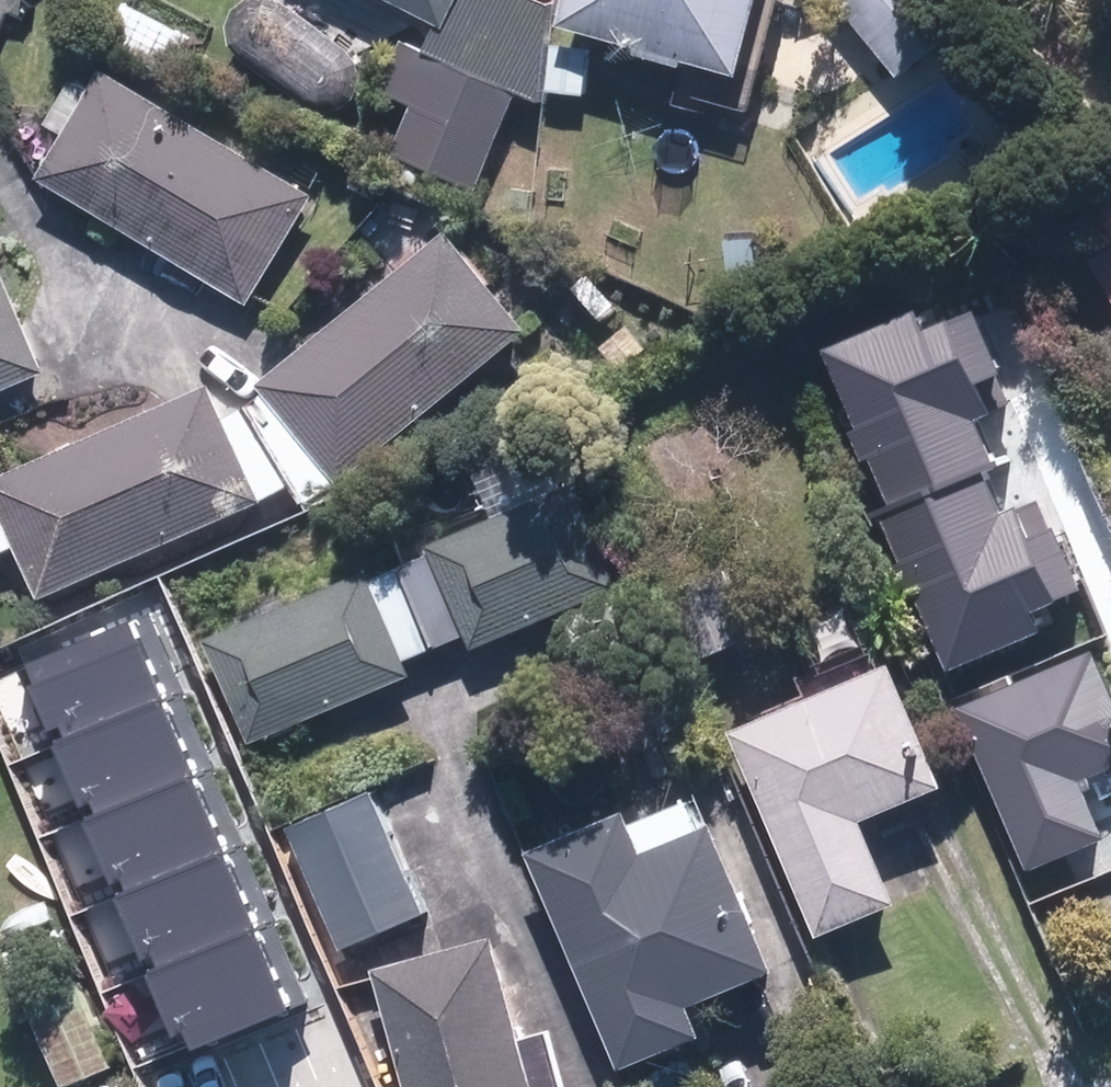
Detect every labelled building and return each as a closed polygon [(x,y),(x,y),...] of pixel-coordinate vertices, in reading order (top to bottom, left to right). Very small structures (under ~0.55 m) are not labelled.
[(95,39),(163,81),(187,41),(122,0),(120,0),(95,39)] [(441,34),(430,56),(403,44),(380,92),(406,105),(382,154),(469,196),(516,99),(533,108),(550,72),(525,60),(548,15),(524,3),(518,0),(372,0),(441,34)] [(546,31),(733,70),(747,0),(553,0),(546,31)] [(892,80),(958,28),(936,0),(830,0),(892,80)] [(1009,10),(1019,0),(999,0),(1009,10)] [(62,137),(35,185),(188,272),(248,307),(309,201),(96,78),(86,96),(65,84),(41,125),(62,137)] [(393,203),(350,244),(381,277),(322,333),(311,322),(246,384),(253,399),(217,416),(202,382),(194,385),(0,472),(0,557),(9,553),(32,605),(321,477),(332,489),(524,334),(463,251),(433,273),(416,251),(428,243),(393,203)] [(1083,253),(1110,303),(1110,237),(1083,253)] [(38,376),(21,341),(0,296),(0,394),(38,376)] [(973,301),(916,326),(939,380),(996,355),(973,301)] [(959,499),(991,570),(1092,524),(1052,436),(975,471),(983,488),(959,499)] [(394,568),(431,653),(462,639),(469,654),(615,589),(554,454),(408,519),(423,554),(394,568)] [(719,558),(653,589),(689,666),(755,635),(719,558)] [(426,655),(388,570),(359,583),(354,573),(194,644),(241,748),(401,677),(397,668),(426,655)] [(946,710),(1018,876),(1099,840),(1075,784),(1110,769),(1110,706),(1073,618),(1028,638),(1042,669),(946,710)] [(56,728),(62,741),(161,701),(128,623),(24,665),(33,686),(28,687),(46,732),(56,728)] [(878,666),(714,749),(812,942),(896,899),(857,822),(936,782),(878,666)] [(89,803),(94,815),(191,776),(161,701),(62,741),(53,744),(78,807),(89,803)] [(119,880),(125,895),(224,855),(191,776),(94,815),(83,820),(109,884),(119,880)] [(371,794),(285,833),(337,949),(423,910),(371,794)] [(617,814),(517,859),(613,1072),(702,1033),(689,1003),(769,966),(695,801),(625,832),(617,814)] [(151,957),(157,970),(255,930),(224,855),(125,895),(115,899),(141,961),(151,957)] [(287,1009),(255,930),(157,970),(146,975),(171,1035),(182,1031),(189,1049),(287,1009)] [(480,937),(364,972),(398,1086),(562,1086),(526,967),(493,978),(480,937)]
